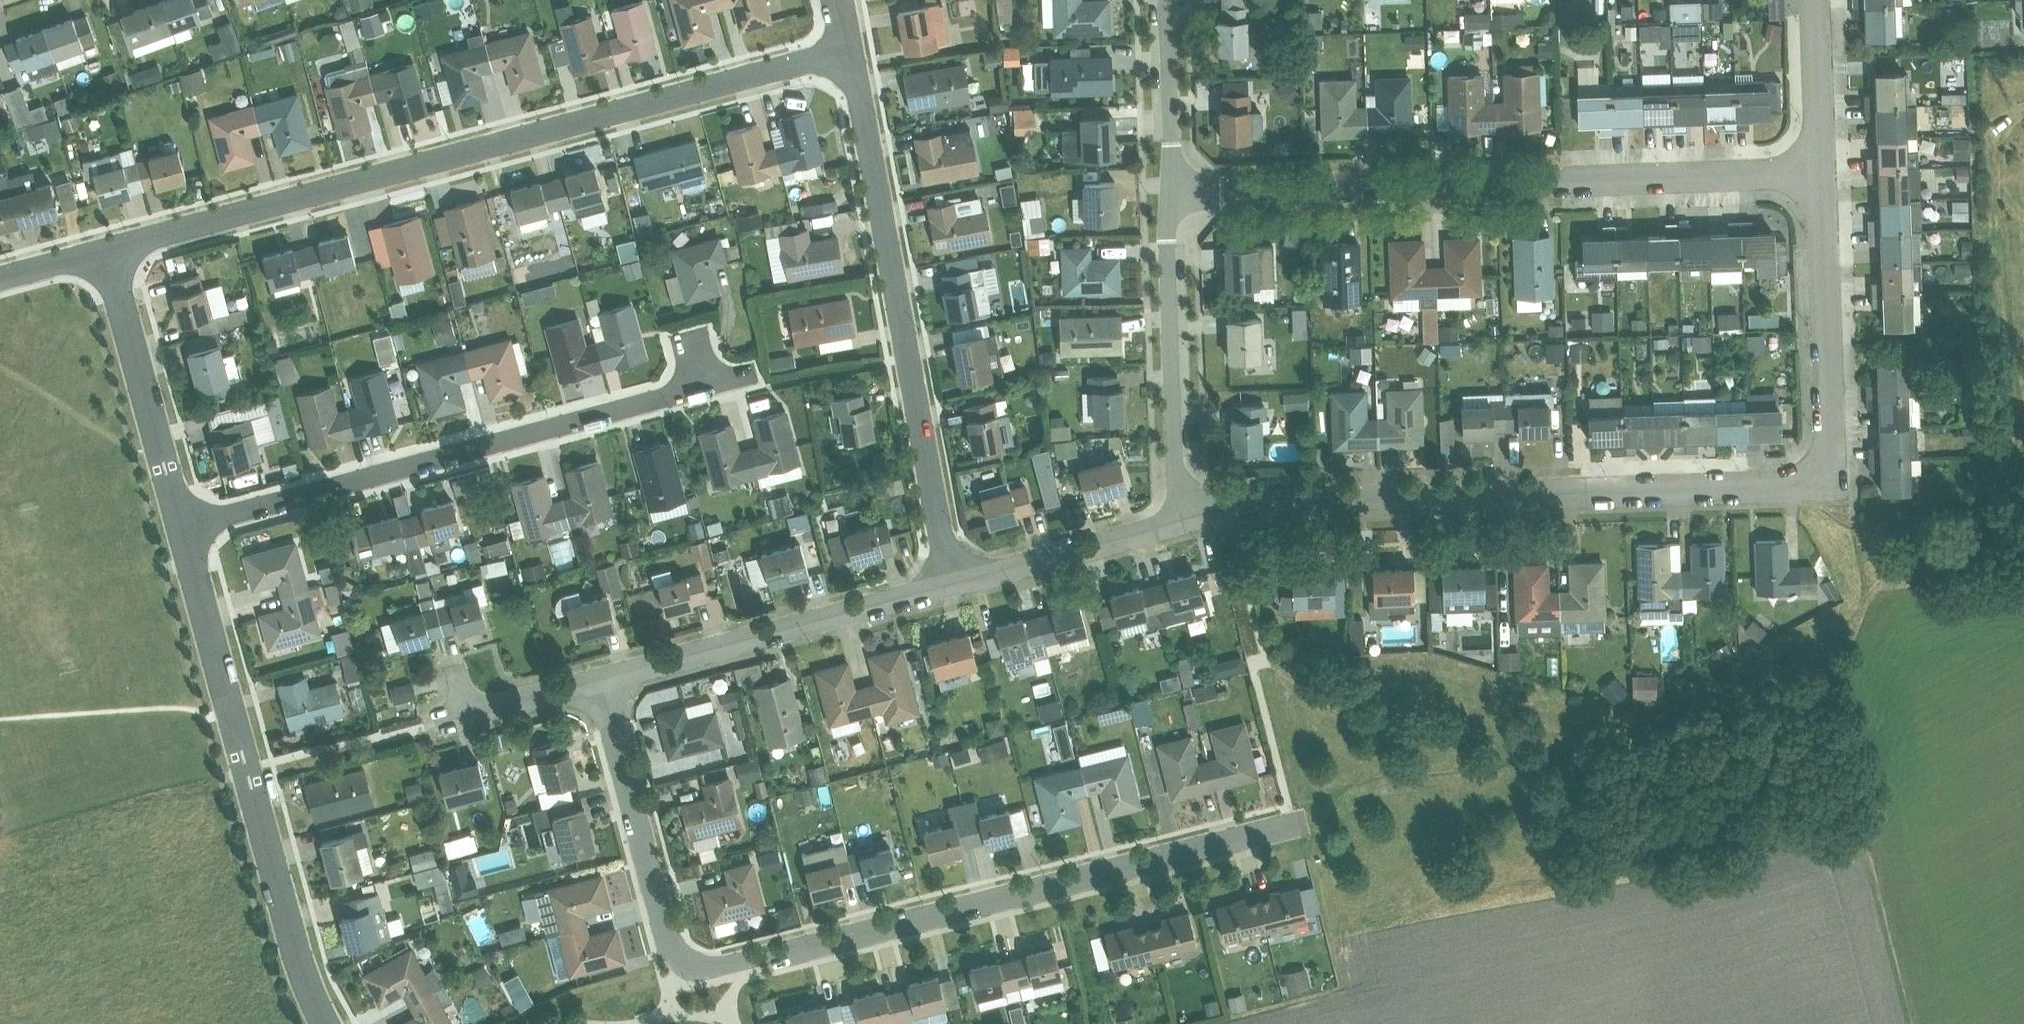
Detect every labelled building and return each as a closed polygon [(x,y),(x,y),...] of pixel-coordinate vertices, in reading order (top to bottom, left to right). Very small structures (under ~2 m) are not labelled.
[(214,14),(208,0),(165,0),(162,1),(177,40),(177,41),(193,35),(189,25),(201,21),(200,19),(214,14)] [(258,10),(286,0),(254,0),(258,10)] [(352,13),(374,5),(372,0),(347,0),(352,13)] [(440,0),(428,0),(414,4),(417,14),(422,13),(423,17),(444,11),(440,0)] [(719,0),(672,0),(684,45),(714,37),(708,13),(721,9),(719,0)] [(771,21),(765,0),(719,0),(721,9),(734,6),(741,30),(771,21)] [(1000,24),(1012,24),(1012,0),(996,0),(1000,24)] [(1109,33),(1108,0),(1083,1),(1083,0),(1042,0),(1043,26),(1053,26),(1053,34),(1109,33)] [(1560,22),(1583,20),(1583,0),(1570,0),(1559,1),(1560,22)] [(1769,19),(1784,18),(1784,0),(1768,0),(1769,19)] [(2023,33),(2023,0),(2015,0),(2015,14),(2020,17),(2021,33),(2023,33)] [(177,40),(162,1),(134,11),(135,13),(122,18),(136,55),(177,40)] [(1669,2),(1669,22),(1673,22),(1700,21),(1702,21),(1701,1),(1669,2)] [(615,64),(656,53),(642,2),(612,11),(618,37),(609,39),(615,64)] [(1721,2),(1703,3),(1703,19),(1721,18),(1721,2)] [(1635,17),(1635,3),(1621,3),(1621,17),(1635,17)] [(345,4),(337,6),(334,13),(336,20),(349,16),(345,4)] [(615,64),(609,39),(599,41),(592,15),(576,20),(572,4),(557,8),(575,75),(615,64)] [(906,51),(950,43),(943,4),(899,11),(906,51)] [(1865,38),(1902,36),(1900,4),(1854,6),(1854,17),(1853,17),(1853,18),(1865,17),(1866,36),(1865,36),(1865,38)] [(1219,52),(1249,51),(1248,22),(1253,22),(1252,7),(1222,8),(1222,21),(1218,22),(1219,52)] [(1667,8),(1652,8),(1652,21),(1667,21),(1667,8)] [(1966,9),(1967,34),(1978,33),(1975,8),(1966,9)] [(1322,11),(1302,11),(1302,28),(1322,28),(1322,11)] [(362,27),(358,28),(360,37),(365,36),(366,39),(385,34),(379,12),(360,18),(362,27)] [(1379,13),(1365,13),(1365,30),(1379,29),(1379,13)] [(1464,15),(1450,15),(1450,27),(1465,27),(1465,29),(1491,28),(1491,27),(1491,14),(1491,13),(1464,14),(1464,15)] [(1524,14),(1491,14),(1491,27),(1525,27),(1524,14)] [(60,68),(86,59),(82,48),(96,43),(86,17),(74,21),(73,19),(45,29),(60,68)] [(352,19),(338,23),(348,50),(354,48),(358,62),(364,59),(352,19)] [(1700,21),(1673,22),(1673,40),(1701,39),(1700,21)] [(1732,22),(1723,22),(1723,38),(1733,38),(1732,22)] [(1782,26),(1768,22),(1764,39),(1778,43),(1782,26)] [(295,25),(255,39),(259,48),(279,42),(295,36),(298,35),(295,25)] [(1669,25),(1639,26),(1640,42),(1658,41),(1659,48),(1671,47),(1669,25)] [(1636,26),(1624,26),(1625,40),(1637,40),(1636,26)] [(1569,27),(1558,28),(1559,46),(1570,45),(1569,27)] [(60,68),(45,29),(17,40),(17,41),(4,46),(14,72),(27,67),(32,78),(60,68)] [(512,91),(543,83),(529,31),(485,43),(493,71),(506,68),(512,91)] [(493,71),(485,43),(482,33),(467,37),(470,48),(442,54),(448,78),(456,106),(486,98),(480,74),(493,71)] [(1489,44),(1489,34),(1464,33),(1464,48),(1483,49),(1483,44),(1489,44)] [(1322,35),(1300,36),(1300,50),(1307,58),(1317,48),(1323,48),(1322,35)] [(295,36),(279,42),(285,64),(302,59),(295,36)] [(1554,42),(1538,42),(1538,59),(1554,59),(1554,42)] [(275,46),(250,52),(252,59),(277,53),(275,46)] [(1007,47),(1007,62),(1020,61),(1020,47),(1007,47)] [(210,52),(186,60),(189,71),(214,63),(210,52)] [(1051,94),(1112,92),(1111,57),(1050,59),(1050,60),(1035,61),(1035,90),(1050,90),(1051,94)] [(377,102),(368,74),(364,59),(358,62),(345,65),(345,67),(327,72),(324,77),(327,87),(326,87),(340,138),(370,130),(364,106),(377,102)] [(165,74),(161,64),(131,75),(134,85),(165,74)] [(397,123),(427,114),(413,64),(383,72),(383,70),(368,74),(377,102),(390,98),(397,123)] [(1495,130),(1533,129),(1530,64),(1517,65),(1517,73),(1503,74),(1503,102),(1494,102),(1495,130)] [(911,111),(971,100),(965,65),(905,76),(911,111)] [(1611,133),(1609,85),(1609,83),(1598,84),(1598,66),(1577,67),(1578,95),(1569,95),(1568,76),(1560,76),(1561,123),(1579,123),(1579,124),(1580,124),(1580,123),(1600,123),(1600,135),(1601,135),(1601,134),(1611,133)] [(201,69),(180,76),(183,96),(207,90),(201,69)] [(117,72),(103,76),(107,90),(122,86),(117,72)] [(1865,97),(1865,108),(1916,106),(1915,89),(1910,89),(1909,73),(1874,75),(1874,76),(1875,76),(1876,95),(1864,96),(1864,97),(1865,97)] [(1704,120),(1705,120),(1704,82),(1703,74),(1672,75),(1672,85),(1674,131),(1685,131),(1685,132),(1686,132),(1686,120),(1704,119),(1704,120)] [(1495,130),(1494,102),(1484,102),(1483,75),(1449,76),(1451,132),(1495,130)] [(1367,135),(1411,133),(1409,76),(1374,77),(1375,94),(1366,94),(1366,106),(1367,135)] [(440,102),(450,100),(446,78),(437,80),(440,102)] [(1367,135),(1366,106),(1357,106),(1355,78),(1321,80),(1323,136),(1367,135)] [(1642,122),(1643,122),(1641,86),(1641,84),(1632,84),(1632,78),(1622,78),(1622,85),(1609,85),(1611,133),(1622,133),(1622,134),(1624,134),(1623,122),(1642,121),(1642,122)] [(178,79),(165,82),(167,92),(181,89),(178,79)] [(1302,96),(1285,79),(1275,90),(1291,107),(1302,96)] [(1767,118),(1768,118),(1768,109),(1781,109),(1780,80),(1735,81),(1737,129),(1747,128),(1748,129),(1748,117),(1767,117),(1767,118)] [(1737,129),(1735,81),(1704,82),(1705,120),(1706,120),(1706,119),(1725,118),(1725,130),(1726,130),(1726,129),(1737,129)] [(1674,131),(1672,85),(1641,86),(1643,122),(1643,121),(1662,120),(1662,132),(1663,132),(1663,131),(1674,131)] [(23,86),(5,92),(18,128),(36,122),(23,86)] [(4,132),(18,128),(5,92),(0,94),(0,120),(4,132)] [(1966,92),(1941,93),(1941,103),(1966,102),(1966,92)] [(280,153),(311,146),(297,93),(253,105),(261,134),(274,130),(280,153)] [(991,110),(1008,108),(1006,96),(998,97),(998,95),(989,97),(991,110)] [(1222,140),(1250,139),(1250,137),(1258,137),(1262,135),(1261,113),(1258,111),(1251,111),(1251,95),(1223,97),(1223,112),(1221,112),(1222,140)] [(261,134),(253,105),(210,117),(224,169),(255,161),(248,138),(261,134)] [(1063,160),(1114,157),(1113,117),(1108,117),(1108,105),(1081,106),(1082,118),(1080,118),(1081,128),(1062,129),(1063,160)] [(1876,138),(1916,137),(1916,106),(1865,108),(1866,118),(1865,118),(1865,119),(1877,119),(1877,138),(1876,138)] [(1035,134),(1035,109),(1014,110),(1015,134),(1035,134)] [(793,169),(823,161),(809,110),(780,119),(782,126),(771,129),(775,147),(782,175),(794,172),(793,169)] [(79,114),(61,120),(66,132),(84,126),(79,114)] [(57,118),(26,127),(30,140),(45,136),(47,142),(63,137),(57,118)] [(771,178),(782,175),(775,147),(764,150),(757,125),(728,132),(741,183),(770,175),(771,178)] [(924,182),(979,172),(973,140),(972,140),(970,129),(916,139),(924,182)] [(1867,159),(1867,170),(1918,168),(1916,137),(1876,138),(1876,139),(1877,139),(1878,158),(1866,158),(1866,159),(1867,159)] [(1953,139),(1953,160),(1969,160),(1968,139),(1953,139)] [(157,187),(186,179),(176,145),(170,141),(165,142),(162,147),(163,150),(163,153),(148,157),(149,157),(135,161),(143,188),(156,185),(157,187)] [(683,192),(705,186),(707,182),(696,141),(634,158),(643,191),(677,182),(678,187),(679,189),(683,192)] [(130,192),(143,188),(135,161),(132,150),(82,162),(86,176),(94,174),(102,202),(131,194),(130,192)] [(845,162),(825,167),(827,176),(847,172),(845,162)] [(1010,165),(994,169),(997,180),(1012,175),(1010,165)] [(602,199),(603,199),(595,168),(566,176),(566,178),(553,181),(561,209),(577,204),(580,214),(605,208),(602,199)] [(1879,201),(1920,200),(1918,168),(1867,170),(1868,181),(1867,181),(1867,182),(1879,181),(1879,200),(1879,201)] [(1952,171),(1952,184),(1966,184),(1965,170),(1952,171)] [(20,224),(59,214),(50,183),(37,186),(32,171),(8,178),(20,224)] [(8,178),(7,174),(0,176),(0,229),(20,224),(8,178)] [(70,180),(55,183),(63,211),(77,207),(70,180)] [(548,225),(545,214),(561,209),(553,181),(541,185),(541,183),(511,191),(522,232),(548,225)] [(1084,223),(1117,223),(1115,182),(1083,183),(1083,198),(1073,198),(1073,221),(1084,221),(1084,223)] [(1013,183),(999,186),(1003,205),(1017,203),(1013,183)] [(937,251),(992,241),(986,208),(982,208),(980,197),(961,200),(960,196),(944,199),(943,194),(930,196),(932,207),(929,208),(937,251)] [(503,255),(497,257),(482,200),(491,197),(491,196),(446,209),(464,279),(506,267),(503,255)] [(1021,200),(1025,237),(1045,234),(1043,215),(1042,215),(1040,198),(1021,200)] [(835,200),(804,205),(805,215),(837,209),(835,200)] [(1869,221),(1870,232),(1920,231),(1921,231),(1920,200),(1879,201),(1880,201),(1880,220),(1868,220),(1868,221),(1869,221)] [(1952,201),(1951,220),(1968,219),(1968,201),(1952,201)] [(763,226),(760,212),(735,217),(738,230),(763,226)] [(831,224),(830,213),(810,215),(811,225),(831,224)] [(654,221),(638,215),(632,228),(649,234),(654,221)] [(399,283),(433,274),(418,216),(384,225),(399,283)] [(788,280),(843,271),(837,238),(811,242),(809,229),(798,231),(796,221),(765,226),(774,282),(787,279),(788,280)] [(1758,273),(1774,273),(1772,231),(1771,231),(1771,232),(1752,233),(1752,221),(1751,221),(1751,222),(1740,222),(1742,270),(1757,270),(1758,273)] [(1742,270),(1740,222),(1729,223),(1729,222),(1728,222),(1729,234),(1710,235),(1709,234),(1710,271),(1742,270)] [(1711,279),(1710,271),(1709,234),(1708,234),(1708,235),(1689,235),(1689,223),(1688,223),(1688,224),(1678,225),(1679,265),(1680,280),(1711,279)] [(1679,265),(1678,225),(1666,225),(1666,224),(1665,224),(1666,236),(1647,237),(1648,266),(1679,265)] [(1616,267),(1648,266),(1647,237),(1627,237),(1627,225),(1626,225),(1626,227),(1614,227),(1616,267)] [(1616,267),(1614,227),(1604,227),(1604,226),(1603,226),(1604,238),(1585,239),(1584,238),(1583,238),(1584,258),(1575,258),(1575,279),(1616,278),(1616,267)] [(1020,229),(1004,232),(1008,247),(1023,244),(1020,229)] [(1881,263),(1921,262),(1920,231),(1870,232),(1870,243),(1869,243),(1869,244),(1881,243),(1882,263),(1881,263)] [(313,276),(328,272),(331,280),(358,273),(348,235),(318,243),(319,245),(306,248),(313,276)] [(723,248),(720,236),(672,249),(679,275),(665,279),(672,303),(686,299),(686,301),(719,292),(712,269),(728,264),(727,261),(740,257),(737,244),(723,248)] [(1541,296),(1552,297),(1550,236),(1514,238),(1515,298),(1517,298),(1517,310),(1541,309),(1541,296)] [(1049,237),(1025,238),(1027,253),(1050,252),(1049,237)] [(655,238),(639,242),(642,253),(658,250),(655,238)] [(1470,296),(1480,295),(1478,239),(1446,240),(1447,266),(1435,266),(1436,308),(1471,308),(1470,296)] [(634,240),(617,243),(621,262),(639,258),(634,240)] [(1436,308),(1435,266),(1424,267),(1423,241),(1391,242),(1392,299),(1393,298),(1393,310),(1421,309),(1422,342),(1437,341),(1437,326),(1436,308)] [(1961,241),(1961,258),(1971,258),(1971,241),(1961,241)] [(1325,305),(1360,304),(1358,243),(1322,244),(1325,305)] [(1063,293),(1119,291),(1118,259),(1092,260),(1092,246),(1063,247),(1063,293)] [(1227,288),(1275,287),(1273,246),(1225,248),(1227,288)] [(299,280),(313,276),(306,248),(294,251),(293,250),(264,258),(272,288),(274,288),(276,295),(301,288),(299,280)] [(519,256),(510,259),(515,278),(524,276),(519,256)] [(640,260),(623,265),(627,279),(644,275),(640,260)] [(1872,284),(1872,295),(1919,293),(1922,293),(1921,262),(1881,263),(1881,264),(1882,264),(1882,283),(1871,283),(1871,284),(1872,284)] [(1953,263),(1954,275),(1968,275),(1968,262),(1953,263)] [(963,321),(987,317),(987,315),(991,314),(987,289),(998,286),(995,267),(983,269),(983,267),(943,275),(946,290),(944,291),(949,318),(962,316),(963,321)] [(539,271),(525,275),(528,286),(542,282),(539,271)] [(226,314),(222,314),(215,287),(206,290),(205,288),(202,288),(198,276),(173,282),(176,295),(174,296),(182,325),(196,321),(200,336),(232,327),(231,325),(255,319),(252,306),(226,312),(226,314)] [(448,282),(454,305),(465,303),(460,279),(448,282)] [(554,283),(521,292),(524,305),(557,296),(554,283)] [(1883,327),(1913,325),(1920,325),(1919,293),(1872,295),(1872,306),(1871,306),(1871,307),(1883,306),(1884,325),(1883,325),(1883,327)] [(795,344),(855,334),(848,298),(789,309),(791,321),(787,322),(789,335),(793,334),(795,344)] [(408,316),(404,301),(388,305),(393,320),(408,316)] [(603,369),(646,358),(631,305),(598,315),(601,325),(592,327),(596,341),(603,369)] [(1306,307),(1290,307),(1290,337),(1306,337),(1306,307)] [(1765,309),(1747,309),(1747,328),(1765,327),(1765,309)] [(1613,311),(1591,311),(1592,331),(1613,329),(1613,311)] [(1743,312),(1712,314),(1713,333),(1744,332),(1743,312)] [(1566,317),(1567,329),(1583,327),(1582,315),(1566,317)] [(445,342),(447,346),(457,342),(449,316),(436,319),(437,323),(432,324),(437,344),(445,342)] [(1060,354),(1121,352),(1120,317),(1059,318),(1060,354)] [(603,369),(596,341),(586,343),(579,318),(546,327),(561,380),(603,369)] [(1229,360),(1262,359),(1261,319),(1228,320),(1229,360)] [(1960,323),(1961,339),(1974,338),(1973,323),(1960,323)] [(961,382),(1002,374),(995,334),(991,335),(988,324),(954,330),(956,341),(953,342),(961,382)] [(1563,324),(1548,325),(1549,336),(1563,336),(1563,324)] [(388,326),(373,330),(376,343),(392,340),(388,326)] [(1458,326),(1437,326),(1437,341),(1458,341),(1458,326)] [(208,388),(212,400),(234,395),(231,382),(243,379),(239,364),(236,365),(233,353),(224,356),(219,333),(201,337),(204,348),(189,352),(200,390),(208,388)] [(1365,333),(1346,334),(1346,343),(1365,343),(1365,333)] [(1760,349),(1761,334),(1748,333),(1747,349),(1760,349)] [(1742,334),(1731,335),(1731,349),(1742,349),(1742,334)] [(1710,335),(1691,336),(1692,352),(1711,350),(1710,335)] [(1570,343),(1571,362),(1589,361),(1589,343),(1592,343),(1592,337),(1567,338),(1567,343),(1570,343)] [(1669,337),(1653,337),(1654,348),(1669,347),(1669,337)] [(491,399),(523,390),(519,375),(526,373),(527,370),(519,341),(513,343),(511,338),(475,347),(473,338),(461,341),(463,351),(471,379),(485,376),(491,399)] [(1564,342),(1545,342),(1546,361),(1564,361),(1564,342)] [(1646,343),(1636,343),(1637,359),(1647,358),(1646,343)] [(1460,344),(1440,345),(1440,356),(1460,355),(1460,344)] [(1436,354),(1424,345),(1417,357),(1429,365),(1436,354)] [(1371,362),(1371,347),(1350,347),(1350,362),(1371,362)] [(471,379),(463,351),(418,363),(432,415),(464,406),(458,383),(471,379)] [(1054,352),(1041,352),(1042,365),(1054,365),(1054,352)] [(298,380),(290,354),(273,360),(280,385),(298,380)] [(794,355),(768,359),(771,374),(796,370),(794,355)] [(1867,386),(1867,397),(1915,395),(1914,364),(1907,365),(1907,363),(1876,364),(1876,366),(1877,366),(1878,385),(1866,385),(1866,386),(1867,386)] [(1066,366),(1053,367),(1053,379),(1066,378),(1066,366)] [(354,436),(397,425),(383,370),(350,379),(357,405),(347,408),(354,436)] [(1093,421),(1123,420),(1123,390),(1117,390),(1117,377),(1087,378),(1087,393),(1082,393),(1083,420),(1093,420),(1093,421)] [(1002,379),(972,385),(973,394),(1003,389),(1002,379)] [(354,436),(347,408),(339,410),(331,385),(297,395),(311,448),(354,436)] [(1378,446),(1422,445),(1420,388),(1385,389),(1386,417),(1383,417),(1383,403),(1377,403),(1377,418),(1378,446)] [(1378,446),(1377,418),(1368,417),(1367,390),(1332,391),(1334,448),(1378,446)] [(1306,407),(1306,392),(1283,394),(1284,409),(1306,407)] [(1518,433),(1549,432),(1548,402),(1529,403),(1528,393),(1518,394),(1517,392),(1504,393),(1505,429),(1518,428),(1518,433)] [(1462,436),(1493,434),(1493,430),(1505,429),(1504,393),(1463,394),(1463,405),(1462,405),(1462,436)] [(856,439),(873,436),(868,406),(863,407),(861,394),(831,399),(836,426),(840,428),(841,428),(844,442),(847,442),(848,448),(857,447),(856,439)] [(1623,453),(1621,404),(1621,395),(1589,395),(1590,430),(1587,430),(1588,434),(1590,433),(1590,444),(1592,444),(1592,443),(1611,442),(1611,454),(1612,454),(1612,453),(1623,453)] [(1878,428),(1916,426),(1919,426),(1919,395),(1915,395),(1867,397),(1868,408),(1867,408),(1879,408),(1879,427),(1878,427),(1878,428)] [(1716,440),(1716,439),(1715,409),(1715,397),(1684,398),(1684,401),(1685,451),(1696,450),(1696,451),(1697,451),(1697,439),(1716,439),(1716,440)] [(1004,445),(1013,443),(1006,400),(966,408),(974,451),(976,450),(979,462),(1007,458),(1004,445)] [(1685,451),(1684,401),(1652,401),(1652,403),(1654,442),(1654,441),(1673,440),(1674,452),(1674,451),(1685,451)] [(1653,442),(1654,442),(1652,403),(1621,404),(1623,453),(1634,452),(1634,453),(1635,453),(1634,442),(1653,441),(1653,442)] [(1232,421),(1233,451),(1262,450),(1261,432),(1270,432),(1269,419),(1267,419),(1267,406),(1236,408),(1237,421),(1232,421)] [(1748,448),(1747,408),(1715,409),(1716,439),(1717,440),(1717,438),(1736,438),(1736,450),(1737,450),(1737,449),(1748,448)] [(1778,437),(1780,437),(1779,428),(1781,428),(1781,424),(1779,424),(1779,408),(1747,408),(1748,448),(1759,448),(1759,449),(1760,449),(1759,437),(1778,436),(1778,437)] [(222,472),(262,461),(255,434),(259,433),(263,445),(278,441),(277,439),(289,436),(282,410),(212,429),(216,442),(214,443),(222,472)] [(799,464),(801,464),(786,411),(754,420),(760,444),(751,447),(758,477),(761,488),(802,476),(799,464)] [(1064,416),(1050,417),(1051,440),(1071,439),(1070,426),(1064,426),(1064,416)] [(1454,468),(1453,419),(1439,420),(1442,468),(1454,468)] [(758,477),(751,447),(738,451),(732,426),(700,434),(715,488),(758,477)] [(1869,449),(1870,459),(1917,458),(1916,426),(1878,428),(1880,428),(1880,447),(1868,448),(1868,449),(1869,449)] [(1978,427),(1962,426),(1962,440),(1978,440),(1978,427)] [(1120,435),(1109,435),(1109,450),(1123,446),(1120,435)] [(1075,439),(1051,442),(1053,459),(1078,456),(1075,439)] [(651,510),(686,500),(669,442),(635,452),(651,510)] [(1049,451),(1034,454),(1038,473),(1053,470),(1049,451)] [(1087,499),(1126,489),(1118,459),(1099,464),(1096,455),(1077,460),(1087,499)] [(1881,491),(1911,490),(1910,475),(1921,474),(1920,458),(1917,458),(1870,459),(1870,470),(1869,470),(1869,471),(1881,471),(1882,490),(1881,490),(1881,491)] [(296,461),(282,464),(285,477),(299,473),(296,461)] [(572,528),(610,511),(598,462),(567,470),(573,495),(563,498),(572,528)] [(1976,462),(1967,462),(1967,479),(1976,479),(1976,462)] [(479,487),(476,473),(452,480),(456,494),(479,487)] [(572,528),(563,498),(551,501),(544,476),(513,485),(522,518),(508,522),(512,539),(525,535),(526,539),(560,529),(560,531),(572,528)] [(876,485),(879,497),(895,493),(892,481),(876,485)] [(990,525),(1017,518),(1016,515),(1031,512),(1024,484),(1011,488),(1009,482),(981,489),(983,498),(982,498),(990,525)] [(768,499),(773,517),(793,512),(789,493),(768,499)] [(448,533),(460,530),(453,501),(423,509),(424,514),(412,517),(420,546),(432,543),(433,549),(437,550),(449,547),(451,545),(448,533)] [(807,513),(781,519),(784,531),(810,524),(807,513)] [(423,560),(420,546),(412,517),(400,520),(399,515),(369,524),(373,540),(354,545),(358,560),(377,554),(377,553),(393,549),(395,554),(408,550),(412,562),(423,560)] [(700,520),(688,524),(691,533),(682,535),(683,540),(704,535),(700,520)] [(720,520),(707,524),(709,536),(724,532),(720,520)] [(852,562),(894,551),(887,524),(845,535),(845,532),(827,536),(834,563),(851,559),(852,562)] [(487,545),(483,546),(486,556),(510,550),(507,537),(487,543),(487,545)] [(639,554),(637,538),(619,543),(623,558),(639,554)] [(478,539),(464,543),(468,559),(482,555),(478,539)] [(1788,595),(1818,593),(1817,574),(1813,574),(1813,565),(1787,566),(1786,540),(1754,541),(1756,594),(1787,593),(1788,595)] [(705,541),(689,546),(693,561),(698,559),(701,570),(712,567),(705,541)] [(1696,596),(1723,595),(1722,542),(1692,543),(1693,570),(1680,570),(1684,612),(1697,611),(1696,596)] [(277,582),(281,595),(307,588),(295,543),(245,557),(254,589),(277,582)] [(770,585),(809,574),(800,543),(761,553),(761,556),(746,560),(753,587),(769,582),(770,585)] [(1684,612),(1680,570),(1680,544),(1638,545),(1640,610),(1641,610),(1641,623),(1684,622),(1684,612)] [(727,548),(714,552),(717,565),(730,561),(727,548)] [(457,549),(431,557),(436,573),(462,565),(457,549)] [(501,573),(499,560),(487,563),(489,576),(501,573)] [(421,562),(408,565),(411,577),(424,574),(421,562)] [(543,562),(526,567),(529,582),(547,577),(543,562)] [(1561,631),(1605,630),(1602,563),(1570,564),(1571,590),(1559,590),(1561,631)] [(622,595),(614,564),(596,568),(602,591),(610,590),(612,598),(622,595)] [(1561,631),(1559,590),(1548,591),(1547,565),(1515,566),(1517,634),(1561,633),(1561,631)] [(1442,610),(1484,609),(1483,567),(1443,568),(1443,584),(1429,584),(1430,610),(1431,610),(1431,629),(1443,629),(1442,610)] [(1388,612),(1414,612),(1413,569),(1373,570),(1373,599),(1369,599),(1369,617),(1388,617),(1388,612)] [(693,603),(708,599),(701,572),(673,580),(670,570),(652,574),(655,585),(659,585),(666,613),(693,606),(693,603)] [(1333,604),(1334,604),(1333,572),(1292,574),(1292,576),(1277,574),(1274,593),(1276,596),(1278,598),(1279,598),(1277,612),(1295,615),(1295,618),(1334,617),(1333,604)] [(1362,572),(1347,572),(1347,590),(1363,590),(1362,572)] [(1193,614),(1209,610),(1206,599),(1202,600),(1195,573),(1168,581),(1168,583),(1154,587),(1164,624),(1194,616),(1193,614)] [(1826,578),(1819,584),(1830,598),(1838,591),(1826,578)] [(428,580),(416,583),(420,597),(432,594),(428,580)] [(336,582),(324,585),(330,605),(342,602),(336,582)] [(1496,583),(1486,583),(1486,608),(1496,608),(1496,583)] [(269,648),(321,634),(314,609),(324,604),(318,585),(307,588),(281,595),(284,609),(261,616),(269,648)] [(459,632),(486,625),(481,606),(488,604),(483,586),(434,600),(443,634),(458,630),(459,632)] [(1122,635),(1164,624),(1154,587),(1139,591),(1139,589),(1112,596),(1113,603),(1096,607),(1102,629),(1118,624),(1122,635)] [(577,637),(616,627),(608,597),(582,604),(579,591),(564,596),(560,598),(557,603),(556,609),(558,615),(570,613),(577,637)] [(1229,592),(1221,594),(1226,614),(1234,611),(1229,592)] [(443,634),(434,600),(434,598),(419,602),(422,611),(393,619),(402,648),(430,640),(429,638),(443,634)] [(1049,655),(1090,643),(1079,604),(1052,612),(1052,614),(1038,618),(1049,655)] [(1201,616),(1186,619),(1188,631),(1203,629),(1201,616)] [(1033,659),(1049,655),(1038,618),(1024,622),(1023,620),(996,627),(1007,669),(1034,662),(1033,659)] [(1363,619),(1348,620),(1350,650),(1363,649),(1363,619)] [(1766,631),(1753,620),(1744,632),(1758,642),(1766,631)] [(349,629),(332,634),(337,656),(354,650),(349,629)] [(967,668),(976,666),(968,634),(929,645),(931,654),(923,656),(928,672),(936,670),(942,689),(970,682),(967,668)] [(1733,656),(1726,643),(1714,650),(1721,663),(1733,656)] [(886,724),(919,715),(901,649),(870,657),(876,682),(867,685),(874,715),(882,713),(886,724)] [(1520,651),(1500,651),(1500,668),(1520,668),(1520,651)] [(354,654),(341,657),(347,682),(360,679),(354,654)] [(1048,660),(1033,664),(1036,676),(1051,672),(1048,660)] [(874,715),(867,685),(854,688),(847,663),(816,672),(833,736),(861,729),(858,719),(874,715)] [(1190,664),(1178,666),(1183,687),(1195,684),(1190,664)] [(1177,669),(1168,672),(1172,689),(1182,686),(1177,669)] [(1656,675),(1632,675),(1632,705),(1641,706),(1652,701),(1652,698),(1656,698),(1656,675)] [(1628,693),(1615,676),(1600,688),(1612,704),(1628,693)] [(326,718),(344,714),(335,681),(310,687),(307,678),(279,685),(283,699),(281,703),(285,705),(291,728),(316,721),(317,725),(328,722),(326,718)] [(771,747),(805,737),(789,679),(755,688),(771,747)] [(1193,687),(1197,702),(1217,697),(1213,682),(1193,687)] [(412,684),(390,689),(394,703),(415,698),(412,684)] [(361,687),(348,691),(353,711),(366,707),(361,687)] [(736,690),(720,694),(724,710),(739,706),(736,690)] [(1037,703),(1041,721),(1063,715),(1058,698),(1037,703)] [(669,757),(724,743),(715,710),(714,711),(711,700),(685,707),(658,714),(669,757)] [(1146,703),(1130,707),(1135,725),(1150,722),(1146,703)] [(1129,705),(1097,713),(1100,724),(1132,716),(1129,705)] [(739,708),(731,710),(738,739),(746,737),(739,708)] [(1001,717),(986,720),(989,737),(1005,734),(1001,717)] [(1214,788),(1257,777),(1243,722),(1210,730),(1217,758),(1206,760),(1214,788)] [(895,723),(879,727),(882,739),(898,735),(895,723)] [(1053,727),(1061,760),(1074,756),(1066,723),(1053,727)] [(959,732),(944,736),(944,737),(948,749),(962,746),(959,732)] [(1214,788),(1206,760),(1198,763),(1191,735),(1158,744),(1171,798),(1214,788)] [(1004,739),(978,746),(982,763),(1009,755),(1004,739)] [(940,740),(926,743),(928,754),(943,750),(940,740)] [(535,793),(577,782),(569,752),(564,753),(561,741),(532,749),(536,762),(528,765),(535,793)] [(1108,815),(1140,806),(1124,744),(1077,756),(1079,766),(1087,794),(1101,791),(1108,815)] [(945,752),(932,755),(934,767),(948,764),(945,752)] [(757,759),(735,764),(741,785),(763,779),(757,759)] [(448,805),(487,794),(478,763),(439,773),(448,805)] [(806,769),(811,784),(827,780),(823,764),(806,769)] [(1074,798),(1087,794),(1079,766),(1035,777),(1049,830),(1080,821),(1074,798)] [(315,819),(373,804),(364,769),(307,785),(315,819)] [(691,840),(743,826),(731,777),(706,783),(703,772),(700,773),(705,800),(682,806),(691,840)] [(763,779),(754,782),(758,797),(768,795),(763,779)] [(425,801),(420,782),(405,786),(410,804),(425,801)] [(814,787),(794,792),(797,803),(802,802),(803,806),(818,802),(814,787)] [(519,812),(515,797),(504,800),(508,815),(519,812)] [(975,799),(962,803),(973,844),(985,841),(986,845),(1016,838),(1009,809),(979,816),(975,799)] [(961,847),(973,844),(962,803),(948,806),(951,823),(924,830),(932,859),(961,851),(961,847)] [(551,859),(594,848),(584,809),(553,818),(555,827),(544,830),(551,859)] [(332,881),(373,871),(367,845),(369,844),(366,831),(322,842),(332,881)] [(447,857),(476,848),(471,832),(442,841),(447,857)] [(868,883),(897,875),(890,847),(876,851),(874,846),(846,854),(853,882),(867,879),(868,883)] [(436,848),(410,854),(414,873),(441,865),(436,848)] [(758,855),(763,873),(783,868),(778,850),(758,855)] [(853,882),(846,854),(846,853),(836,855),(838,860),(806,868),(814,897),(843,890),(842,885),(853,882)] [(464,861),(449,866),(457,898),(480,892),(475,877),(469,879),(464,861)] [(713,923),(764,910),(751,862),(724,868),(728,884),(704,890),(713,923)] [(441,865),(414,873),(418,888),(434,884),(441,911),(453,908),(441,865)] [(536,893),(546,936),(588,925),(584,914),(609,908),(602,876),(536,893)] [(1295,924),(1306,921),(1298,888),(1281,893),(1282,896),(1277,897),(1275,892),(1270,893),(1271,899),(1259,902),(1266,931),(1278,928),(1280,934),(1293,931),(1295,924)] [(525,920),(540,917),(535,893),(520,896),(525,920)] [(350,947),(403,932),(400,917),(386,920),(380,894),(343,903),(347,916),(342,917),(350,947)] [(1266,931),(1259,902),(1247,904),(1245,899),(1240,901),(1241,906),(1236,908),(1235,904),(1217,909),(1225,942),(1237,939),(1242,944),(1255,940),(1254,935),(1266,931)] [(795,905),(777,909),(782,927),(800,922),(795,905)] [(1183,950),(1197,946),(1189,914),(1162,921),(1163,927),(1149,931),(1156,960),(1181,954),(1183,950)] [(558,978),(624,961),(616,930),(591,936),(586,934),(588,925),(546,936),(558,978)] [(523,926),(498,933),(502,945),(527,938),(523,926)] [(1156,960),(1149,931),(1134,934),(1132,928),(1105,935),(1114,968),(1128,964),(1131,967),(1156,960)] [(1110,967),(1102,934),(1091,937),(1099,969),(1110,967)] [(1022,998),(1064,988),(1054,948),(1027,955),(1027,957),(1013,961),(1022,998)] [(401,994),(408,1005),(444,986),(434,968),(425,972),(413,950),(364,975),(381,1005),(401,994)] [(1022,998),(1013,961),(998,964),(997,962),(970,969),(980,1009),(1022,998)] [(471,971),(481,988),(493,981),(484,965),(471,971)] [(1306,968),(1284,973),(1289,992),(1310,986),(1306,968)] [(948,1018),(938,977),(908,984),(909,989),(897,992),(904,1022),(905,1023),(925,1023),(929,1023),(931,1023),(935,1023),(946,1021),(948,1018)] [(527,1008),(513,982),(505,986),(518,1013),(527,1008)] [(444,1007),(452,1002),(444,986),(408,1005),(415,1018),(403,1023),(453,1023),(444,1007)] [(897,992),(885,995),(884,991),(854,998),(859,1023),(871,1023),(889,1019),(891,1023),(896,1023),(904,1022),(897,992)] [(1243,993),(1228,996),(1231,1012),(1247,1008),(1243,993)] [(1217,999),(1204,1002),(1207,1016),(1220,1013),(1217,999)] [(838,1003),(787,1015),(789,1023),(843,1023),(838,1003)] [(1021,1006),(1009,1009),(1012,1023),(1025,1023),(1021,1006)]
